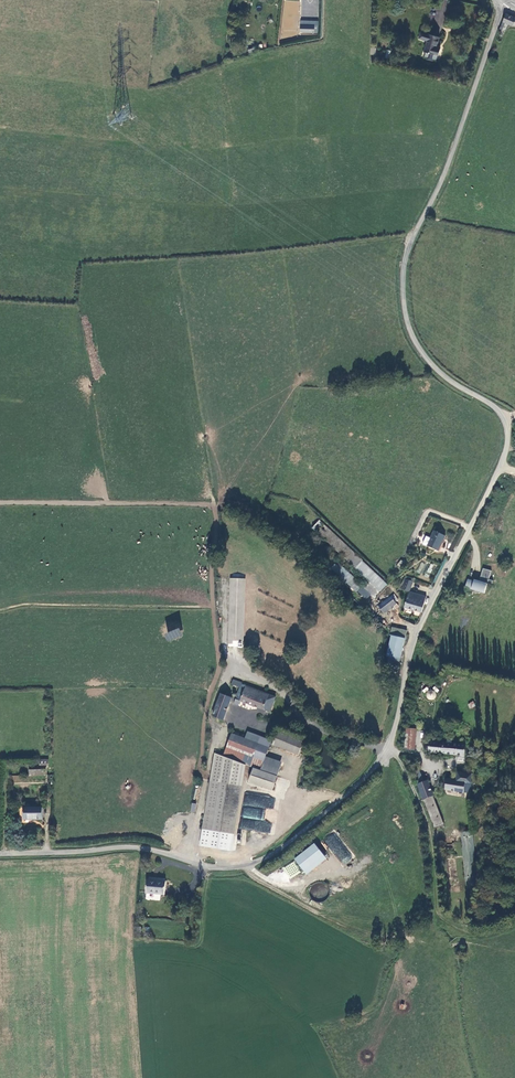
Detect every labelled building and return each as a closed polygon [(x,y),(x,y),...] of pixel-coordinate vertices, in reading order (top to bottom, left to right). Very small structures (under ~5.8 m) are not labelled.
[(505,12),(498,28),(505,31),(509,22),(514,25),(514,22),(514,17),(505,12)] [(301,32),(319,32),(319,21),(301,21),(301,32)] [(439,37),(419,32),(417,40),(426,42),(422,55),(436,59),(439,49),(436,48),(439,37)] [(367,599),(371,594),(374,597),(379,591),(380,592),(386,584),(361,561),(362,560),(318,520),(310,527),(367,580),(361,585),(304,534),(297,541),(329,570),(331,568),(356,591),(357,590),(367,599)] [(423,545),(438,552),(445,536),(434,531),(433,530),(429,538),(425,537),(422,544),(423,545)] [(398,565),(402,569),(406,564),(401,561),(398,565)] [(486,584),(491,585),(492,580),(488,579),(490,570),(482,568),(478,581),(476,580),(475,582),(467,579),(464,587),(475,590),(474,593),(479,593),(479,591),(484,593),(486,584)] [(234,642),(243,642),(246,580),(233,579),(230,641),(229,641),(229,645),(234,645),(234,642)] [(412,583),(405,580),(402,590),(409,593),(412,583)] [(394,593),(390,596),(395,602),(398,599),(394,593)] [(409,593),(404,609),(422,613),(426,597),(409,593)] [(398,607),(395,602),(390,596),(378,606),(383,613),(393,606),(395,609),(398,607)] [(429,617),(434,622),(436,623),(440,616),(439,616),(433,611),(429,617)] [(398,667),(407,630),(392,626),(390,634),(391,635),(386,655),(389,656),(387,664),(398,667)] [(164,634),(167,642),(183,636),(179,627),(164,634)] [(243,684),(233,680),(232,685),(240,688),(234,704),(238,706),(240,702),(270,714),(276,699),(242,685),(243,684)] [(434,700),(435,691),(428,690),(427,699),(434,700)] [(232,699),(221,695),(213,718),(223,722),(232,699)] [(414,750),(417,729),(408,727),(407,730),(405,749),(414,750)] [(259,744),(233,735),(225,757),(247,765),(255,768),(262,770),(267,756),(272,741),(261,737),(259,744)] [(305,744),(279,735),(274,748),(300,757),(305,744)] [(465,755),(466,745),(428,742),(427,752),(465,755)] [(215,754),(203,830),(232,834),(237,835),(247,765),(225,757),(215,754)] [(267,756),(262,770),(255,768),(251,782),(275,790),(282,766),(284,762),(267,756)] [(421,771),(415,773),(425,801),(434,798),(428,782),(426,783),(421,771)] [(445,779),(444,789),(469,792),(471,781),(469,781),(470,774),(456,772),(455,780),(445,779)] [(273,809),(274,798),(245,793),(239,829),(270,833),(272,822),(263,821),(265,807),(273,809)] [(438,832),(445,829),(434,798),(425,801),(434,830),(437,829),(438,832)] [(26,807),(26,819),(44,819),(44,807),(26,807)] [(324,856),(314,844),(294,860),(304,871),(324,856)] [(148,880),(146,892),(165,895),(166,882),(148,880)]
